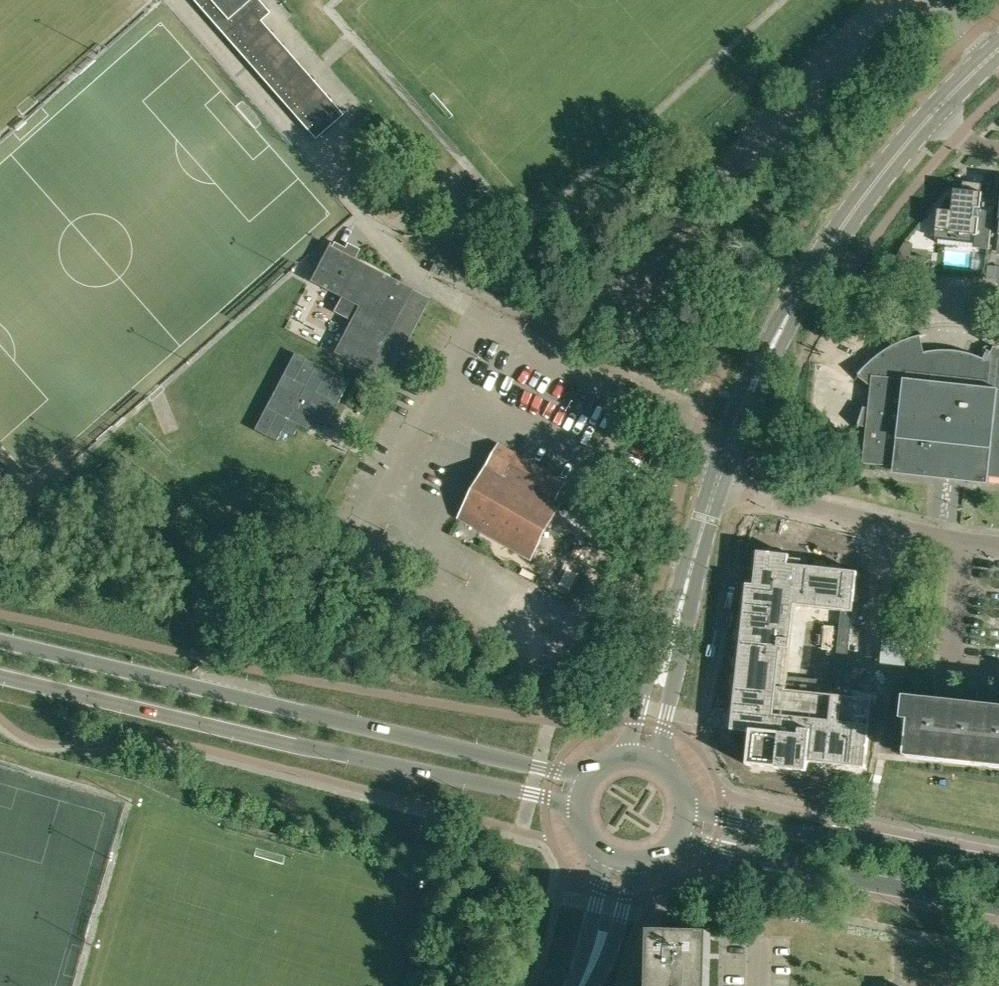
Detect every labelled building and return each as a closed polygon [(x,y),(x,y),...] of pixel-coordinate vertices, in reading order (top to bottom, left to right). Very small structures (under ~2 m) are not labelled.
[(261,3),(258,0),(191,0),(223,36),(261,3)] [(269,12),(261,3),(223,36),(314,139),(342,114),(260,20),(269,12)] [(938,210),(936,230),(949,232),(949,233),(961,234),(960,236),(964,236),(965,235),(975,236),(974,244),(974,248),(989,249),(994,200),(981,198),(982,193),(981,193),(981,187),(975,187),(975,183),(963,182),(962,191),(954,190),(951,211),(938,210)] [(310,281),(358,305),(333,353),(386,380),(429,299),(428,298),(427,300),(410,292),(412,289),(328,246),(310,281)] [(891,266),(911,268),(912,256),(898,255),(891,266)] [(439,276),(441,270),(432,266),(430,271),(439,276)] [(918,336),(910,338),(904,341),(897,344),(890,347),(884,351),(878,355),(872,360),(867,365),(862,370),(857,376),(855,378),(856,379),(858,377),(871,387),(868,409),(865,408),(865,407),(864,407),(857,429),(858,430),(859,426),(866,428),(863,463),(894,467),(893,471),(988,481),(988,477),(998,478),(998,347),(997,346),(990,342),(987,341),(987,342),(994,346),(987,360),(981,358),(975,355),(969,353),(963,352),(955,351),(949,350),(942,350),(935,350),(929,351),(924,352),(920,337),(925,336),(925,334),(918,336)] [(347,382),(293,354),(254,429),(276,441),(282,430),(292,435),(298,425),(309,430),(314,420),(325,425),(347,382)] [(458,518),(531,560),(561,504),(556,501),(566,483),(499,444),(458,518)] [(585,498),(575,517),(591,525),(601,506),(585,498)] [(873,700),(844,697),(786,690),(788,676),(795,606),(842,611),(853,612),(857,572),(788,565),(789,555),(758,552),(754,585),(747,584),(731,730),(750,732),(747,765),(807,772),(808,762),(865,768),(873,700)] [(911,705),(906,755),(998,765),(998,715),(911,705)] [(711,934),(654,932),(653,985),(709,985),(711,934)]
